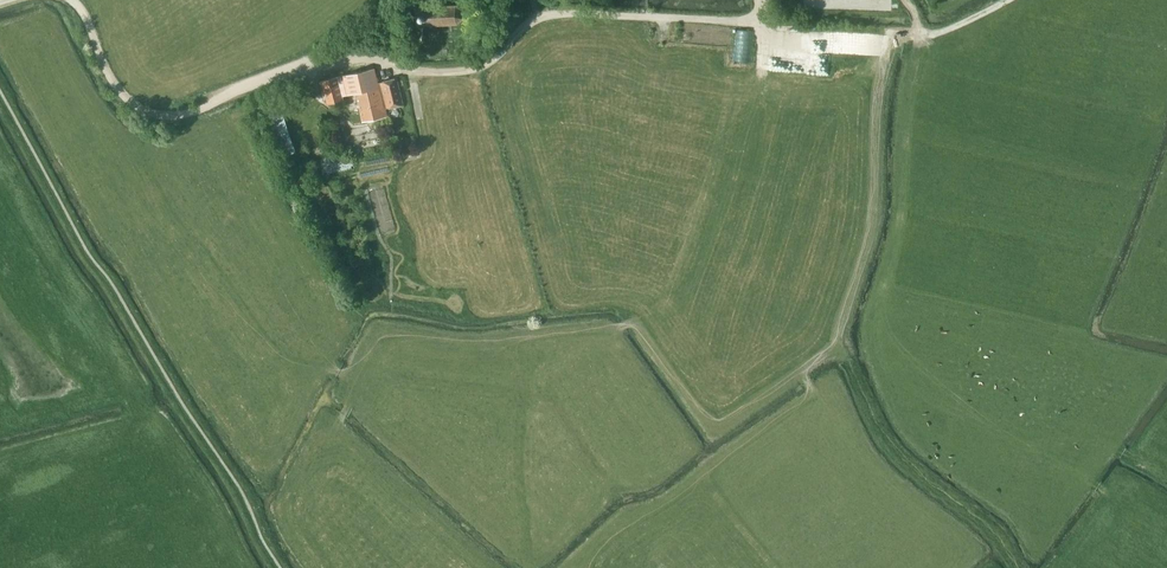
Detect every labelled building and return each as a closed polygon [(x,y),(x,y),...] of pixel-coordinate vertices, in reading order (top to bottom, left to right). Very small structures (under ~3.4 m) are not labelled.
[(466,19),(467,17),(464,16),(464,9),(466,8),(466,6),(463,7),(457,4),(457,2),(455,2),(455,5),(416,7),(417,26),(457,23),(457,25),(459,25),(459,23),(464,18),(466,19)] [(334,38),(321,41),(323,53),(336,51),(334,38)] [(818,74),(830,74),(831,62),(818,62),(818,74)] [(363,122),(388,116),(386,109),(403,105),(397,78),(378,82),(375,68),(352,73),(322,81),(327,104),(344,100),(343,96),(356,93),(363,122)] [(298,151),(285,106),(266,112),(279,157),(298,151)] [(325,173),(355,167),(352,151),(322,158),(325,173)] [(309,181),(296,184),(298,191),(311,188),(309,181)]
